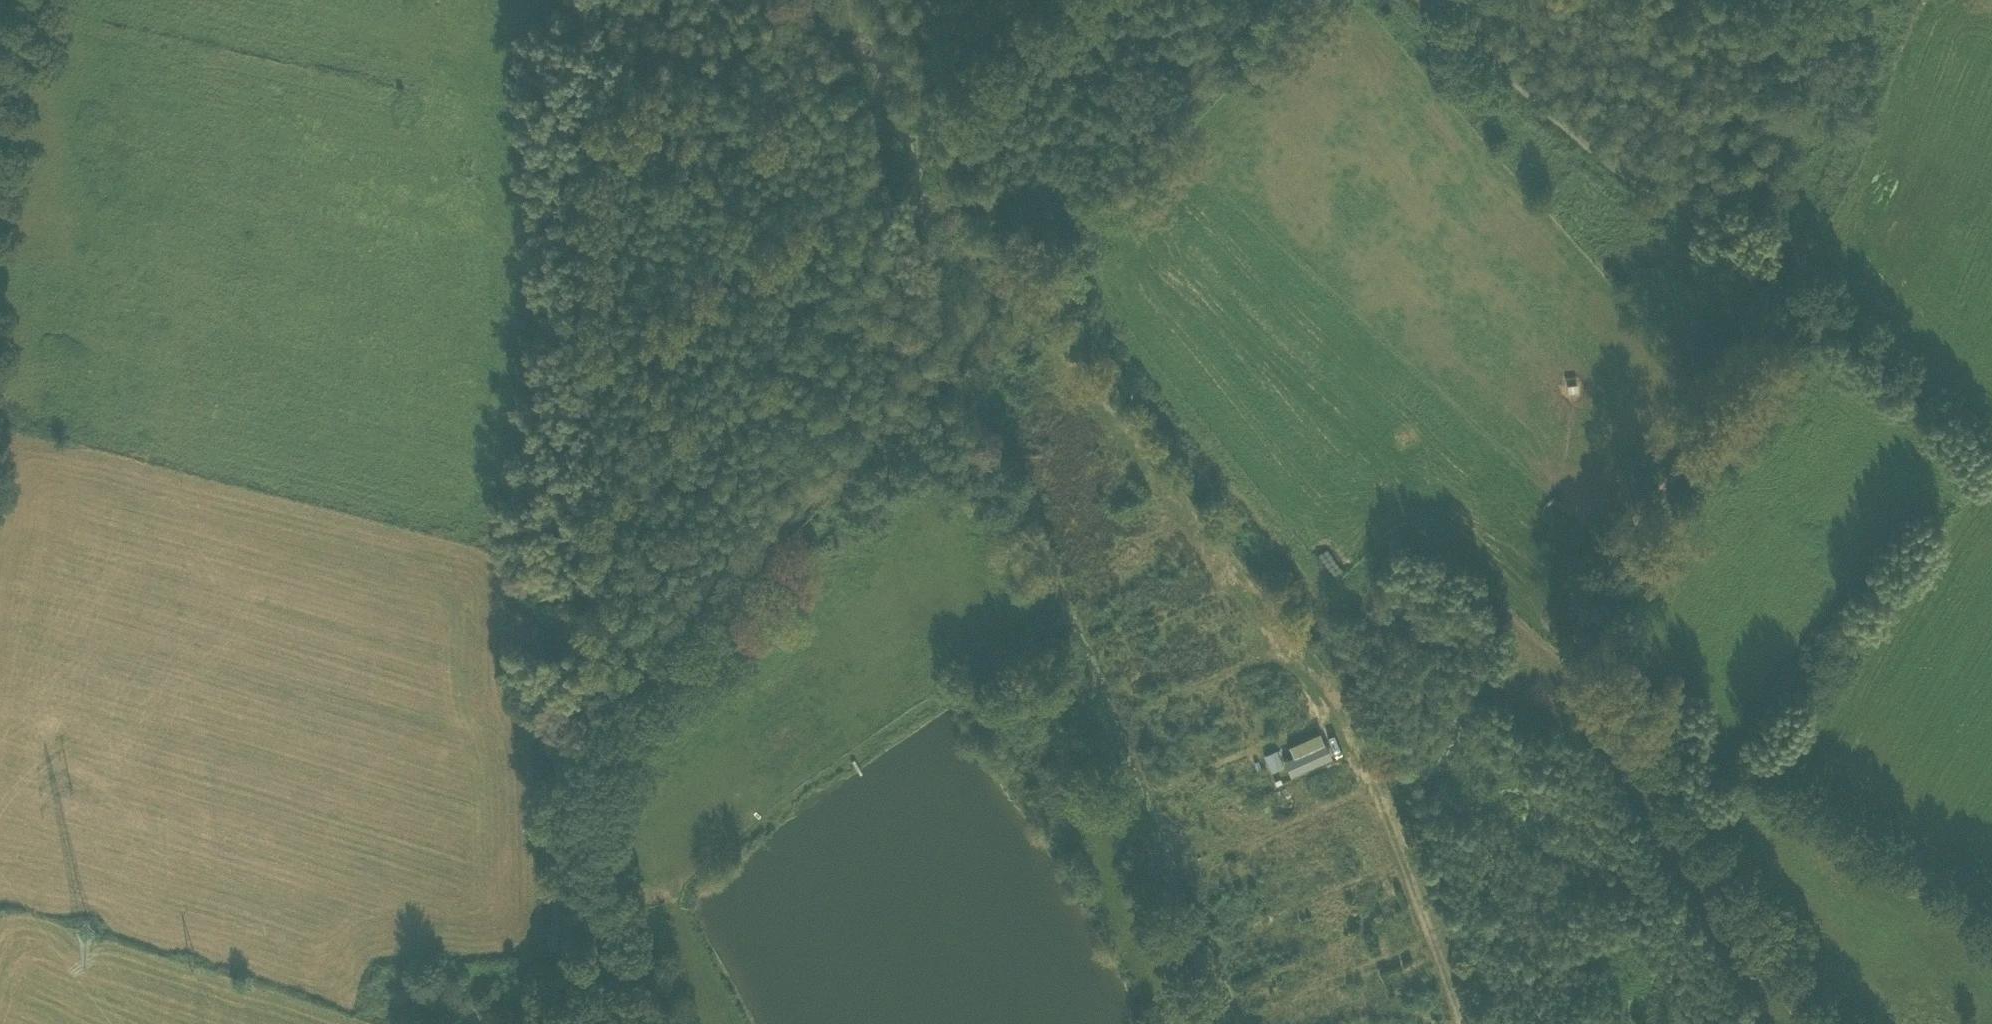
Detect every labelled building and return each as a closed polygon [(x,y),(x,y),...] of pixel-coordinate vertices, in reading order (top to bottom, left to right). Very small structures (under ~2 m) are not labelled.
[(1293,755),(1323,742),(1318,732),(1289,745),(1293,755)] [(1323,742),(1293,755),(1283,760),(1291,776),(1332,757),(1325,741),(1323,742)] [(1284,765),(1276,748),(1263,755),(1271,771),(1284,765)]
